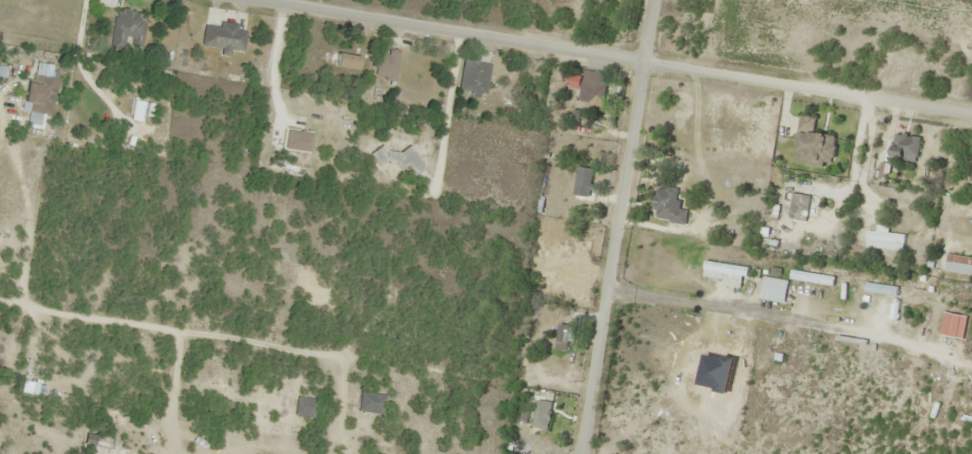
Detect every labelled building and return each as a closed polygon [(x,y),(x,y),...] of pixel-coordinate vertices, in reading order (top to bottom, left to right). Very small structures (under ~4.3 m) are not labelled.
[(145,14),(115,9),(108,49),(122,51),(123,45),(139,48),(145,14)] [(244,31),(236,30),(236,24),(219,22),(218,27),(203,25),(200,48),(228,51),(242,53),(244,31)] [(398,54),(378,50),(372,76),(392,81),(398,54)] [(355,55),(317,55),(317,67),(354,68),(355,55)] [(486,93),(486,59),(459,59),(459,93),(486,93)] [(50,116),(57,67),(33,63),(30,83),(24,82),(21,104),(24,104),(23,111),(50,116)] [(578,100),(602,104),(607,73),(582,69),(579,88),(580,89),(578,100)] [(836,135),(814,134),(815,118),(799,117),(796,165),(823,166),(823,162),(834,163),(836,135)] [(917,163),(922,138),(896,133),(891,158),(917,163)] [(281,147),(288,152),(296,142),(289,137),(281,147)] [(368,153),(376,168),(390,159),(397,170),(405,165),(411,174),(420,168),(407,146),(387,158),(380,146),(368,153)] [(591,167),(575,167),(575,197),(591,197),(591,167)] [(679,190),(657,186),(651,219),(686,225),(688,211),(676,209),(679,190)] [(809,196),(792,194),(789,217),(806,219),(809,196)] [(905,235),(866,231),(864,248),(903,252),(905,235)] [(946,255),(944,272),(971,275),(971,258),(946,255)] [(567,352),(576,328),(561,323),(553,346),(567,352)] [(382,395),(357,393),(355,413),(380,415),(382,395)] [(292,416),(315,418),(317,400),(294,398),(292,416)]
